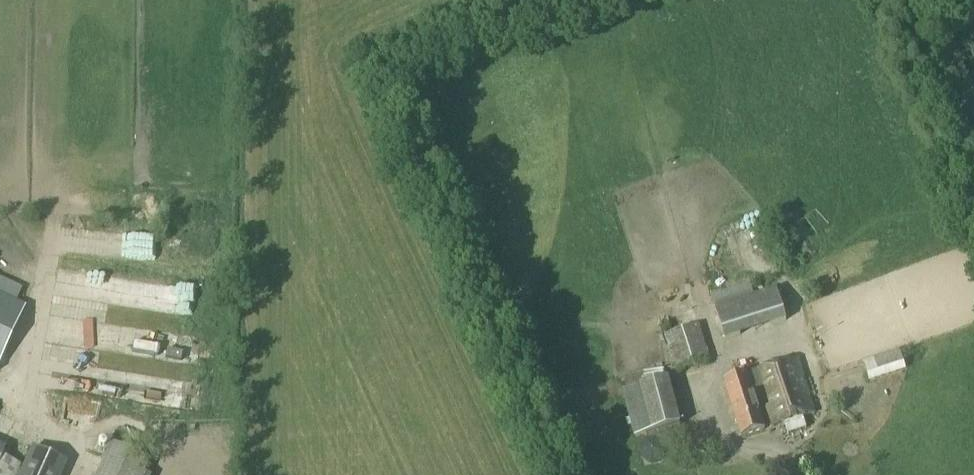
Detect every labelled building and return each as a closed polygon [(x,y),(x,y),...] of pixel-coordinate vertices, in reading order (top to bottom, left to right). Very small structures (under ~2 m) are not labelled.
[(137,255),(148,257),(151,234),(139,233),(137,255)] [(13,293),(17,282),(0,276),(0,288),(13,293)] [(184,303),(185,288),(149,287),(148,302),(184,303)] [(780,289),(719,309),(729,337),(789,316),(780,289)] [(23,307),(0,297),(0,360),(23,307)] [(664,335),(676,372),(711,361),(700,324),(664,335)] [(864,362),(870,384),(906,373),(900,350),(864,362)] [(755,372),(771,428),(817,414),(799,358),(755,372)] [(61,383),(74,384),(75,369),(62,368),(61,383)] [(725,383),(742,437),(765,430),(748,375),(725,383)] [(142,396),(145,382),(131,379),(128,393),(142,396)] [(623,392),(634,437),(661,430),(681,425),(669,380),(623,392)] [(198,401),(197,382),(177,382),(178,402),(198,401)] [(661,430),(664,443),(684,438),(681,425),(661,430)] [(148,462),(110,445),(97,474),(142,474),(148,462)] [(63,466),(28,451),(22,466),(0,456),(0,474),(60,474),(63,466)]
